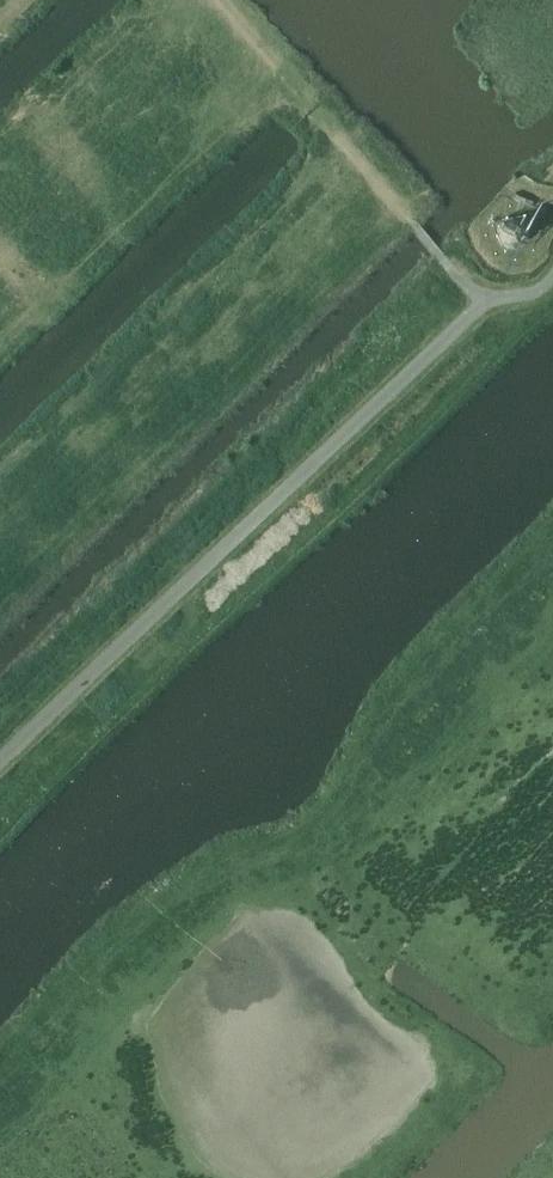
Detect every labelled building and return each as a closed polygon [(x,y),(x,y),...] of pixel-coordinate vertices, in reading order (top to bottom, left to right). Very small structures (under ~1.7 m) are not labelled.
[(528,232),(523,222),(513,219),(503,224),(499,235),(504,244),(515,248),(525,243),(528,232)]
